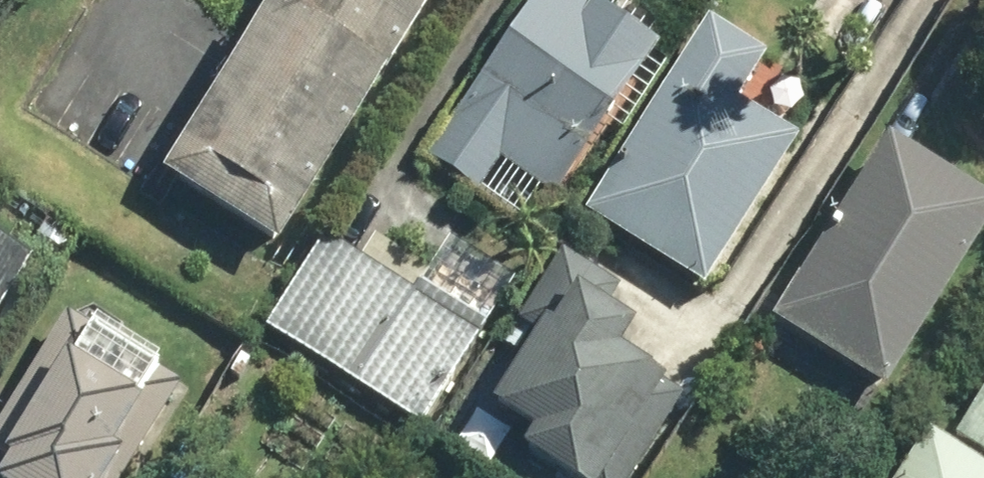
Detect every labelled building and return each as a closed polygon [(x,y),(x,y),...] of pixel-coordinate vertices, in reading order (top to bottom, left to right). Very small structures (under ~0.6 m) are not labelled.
[(156,181),(271,251),(425,0),(267,0),(156,181)] [(477,199),(496,170),(545,204),(651,47),(580,0),(530,0),(422,161),(477,199)] [(730,112),(758,67),(696,29),(577,220),(698,295),(788,148),(730,112)] [(883,143),(770,321),(880,391),(983,227),(983,207),(883,143)] [(472,340),(318,239),(258,330),(411,431),(472,340)] [(0,257),(0,302),(20,269),(0,257)] [(613,289),(563,257),(528,312),(540,319),(481,413),(522,439),(511,457),(544,477),(600,477),(655,391),(609,362),(623,339),(593,321),(613,289)] [(174,397),(81,342),(62,374),(50,367),(0,451),(0,477),(127,477),(174,397)] [(954,439),(983,456),(983,385),(954,439)] [(923,438),(896,477),(983,477),(923,438)]
